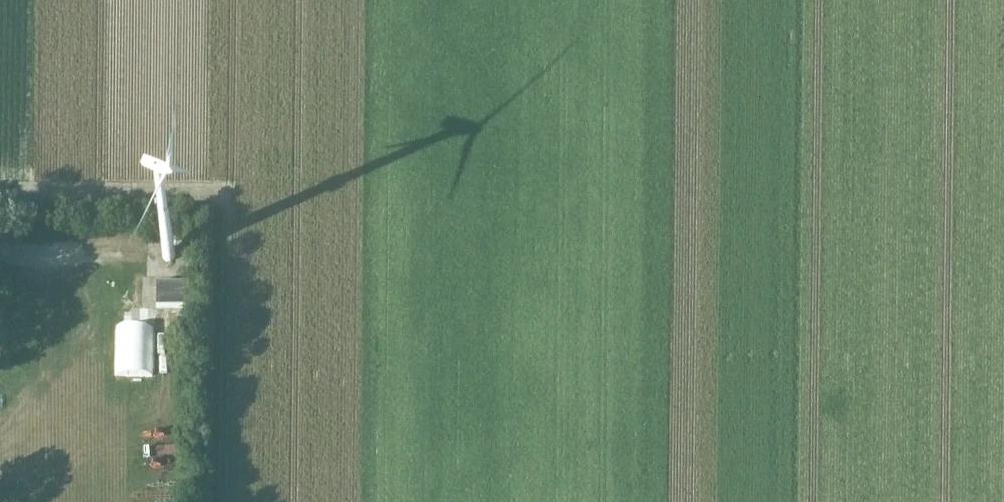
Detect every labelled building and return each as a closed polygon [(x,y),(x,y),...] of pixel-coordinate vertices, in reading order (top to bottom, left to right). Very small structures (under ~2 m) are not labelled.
[(166,261),(169,261),(171,261),(174,259),(175,257),(175,255),(175,252),(173,250),(171,249),(169,248),(166,249),(164,250),(163,252),(162,255),(163,257),(164,259),(166,261)] [(184,248),(183,263),(194,263),(194,248),(184,248)]
